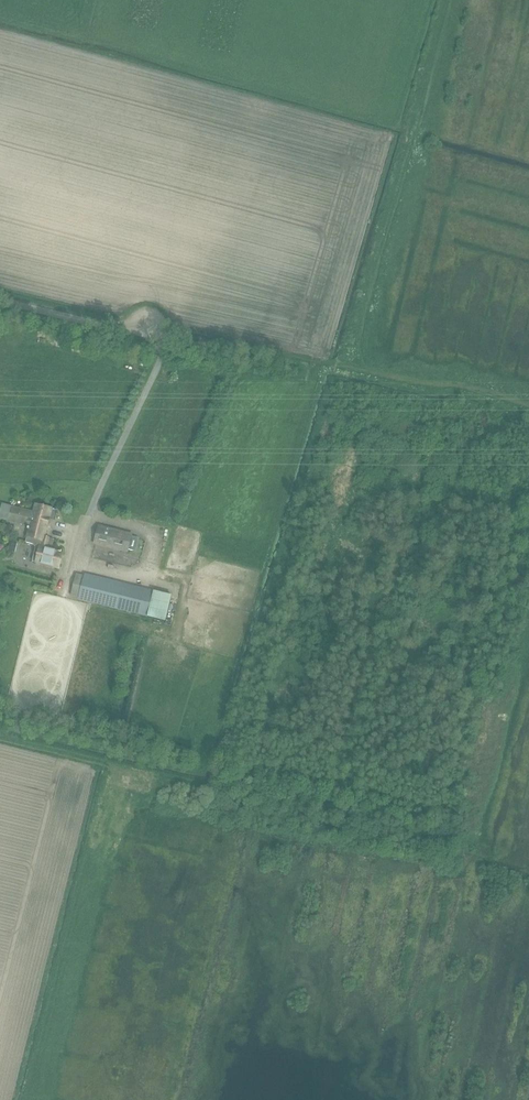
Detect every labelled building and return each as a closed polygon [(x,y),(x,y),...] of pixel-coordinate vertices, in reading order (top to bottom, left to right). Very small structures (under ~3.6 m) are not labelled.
[(138,357),(139,347),(128,346),(127,356),(138,357)] [(4,506),(1,517),(31,524),(30,526),(30,527),(28,527),(28,529),(30,529),(28,537),(26,543),(34,545),(36,548),(33,562),(35,562),(58,568),(62,551),(59,550),(59,552),(52,550),(55,540),(45,537),(47,531),(50,519),(52,520),(56,517),(57,510),(53,509),(38,505),(36,515),(4,506)] [(97,541),(129,549),(134,550),(137,537),(100,528),(97,541)] [(153,594),(76,575),(71,595),(148,614),(153,594)] [(165,584),(158,608),(176,613),(183,590),(165,584)]
